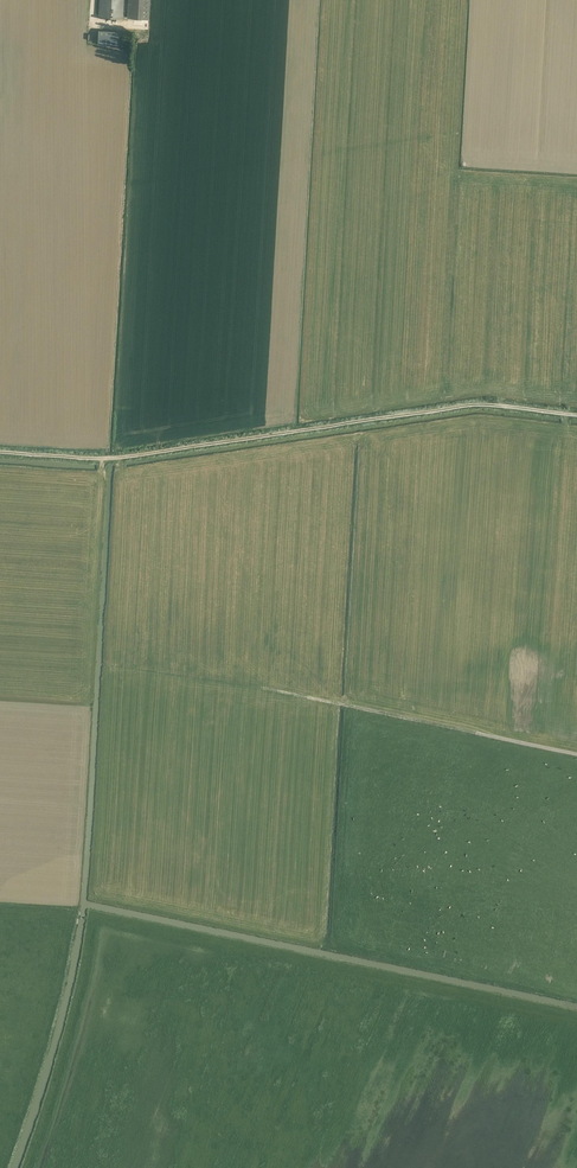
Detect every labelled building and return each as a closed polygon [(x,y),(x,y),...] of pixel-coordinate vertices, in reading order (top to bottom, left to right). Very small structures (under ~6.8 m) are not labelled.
[(99,17),(123,18),(124,0),(100,0),(99,17)] [(149,19),(150,0),(128,0),(127,18),(149,19)] [(120,31),(99,30),(98,45),(119,46),(120,31)]
